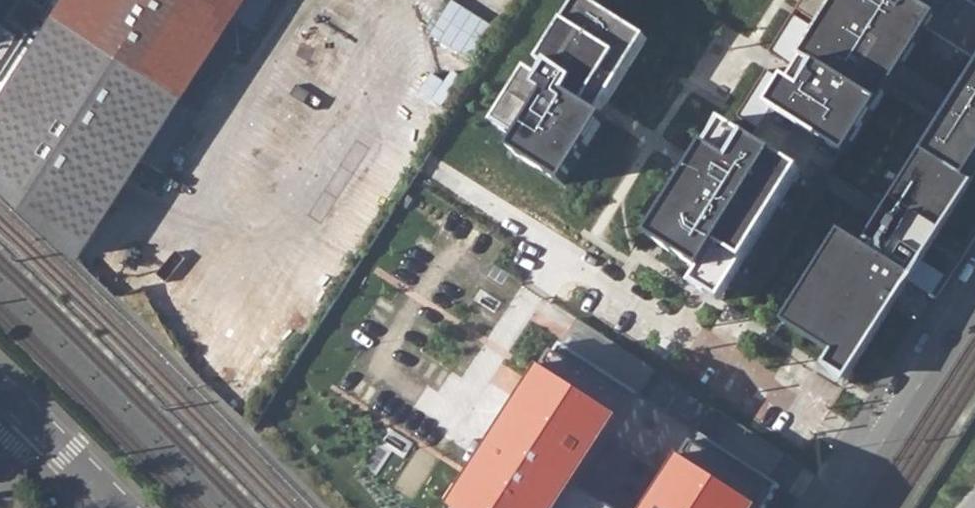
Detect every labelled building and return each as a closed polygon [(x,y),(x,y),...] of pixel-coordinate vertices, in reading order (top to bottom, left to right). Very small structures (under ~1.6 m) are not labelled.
[(78,256),(141,155),(162,169),(270,0),(63,0),(0,97),(0,177),(5,183),(78,256)] [(495,51),(528,0),(499,0),(475,38),(495,51)] [(487,135),(512,151),(504,164),(557,197),(606,120),(599,116),(647,39),(585,0),(580,0),(532,76),(543,82),(536,93),(520,82),(487,135)] [(773,109),(846,155),(851,159),(951,0),(841,0),(773,109)] [(974,159),(974,48),(909,150),(853,238),(830,223),(772,313),(823,346),(814,362),(836,376),(974,159)] [(846,155),(773,109),(754,140),(806,173),(733,289),(753,301),(846,155)] [(806,173),(754,140),(728,124),(654,240),(706,273),(698,285),(725,302),(733,289),(806,173)] [(446,507),(561,507),(579,482),(629,408),(537,345),(438,499),(446,507)] [(768,494),(775,483),(687,427),(634,507),(759,507),(768,494)] [(561,507),(618,507),(579,482),(561,507)]
